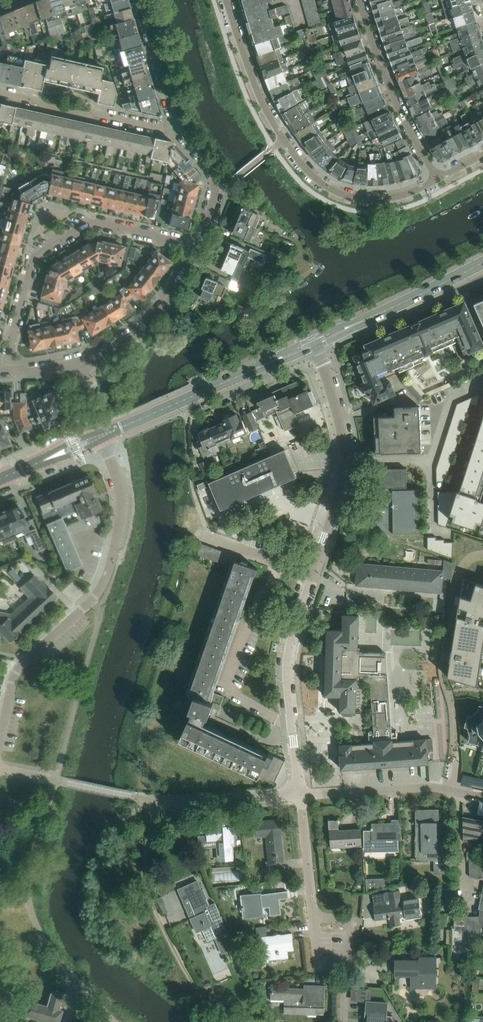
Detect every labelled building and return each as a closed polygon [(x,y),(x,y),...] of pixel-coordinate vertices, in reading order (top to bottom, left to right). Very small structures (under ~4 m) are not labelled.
[(47,0),(38,0),(34,1),(34,2),(39,19),(45,17),(52,42),(61,41),(47,0)] [(60,0),(47,0),(61,41),(66,40),(63,32),(64,32),(61,23),(58,13),(64,11),(60,0)] [(73,0),(60,0),(64,11),(65,17),(73,15),(77,13),(73,0)] [(77,13),(82,11),(79,4),(84,3),(85,6),(87,5),(86,0),(73,0),(77,13)] [(128,0),(117,0),(104,4),(106,14),(105,14),(106,15),(130,8),(128,0)] [(275,8),(270,9),(268,2),(274,0),(241,0),(242,5),(241,5),(243,10),(244,15),(249,29),(251,38),(253,37),(254,43),(253,43),(253,44),(277,37),(285,34),(281,23),(275,25),(273,17),(278,16),(277,12),(275,8)] [(315,0),(302,0),(310,29),(311,28),(322,25),(320,19),(315,0)] [(350,0),(332,0),(335,10),(351,5),(350,0)] [(404,5),(405,5),(404,0),(400,0),(393,2),(392,0),(388,0),(371,5),(372,5),(371,6),(374,13),(404,4),(404,5)] [(470,0),(441,0),(443,8),(470,1),(470,0)] [(473,11),(470,1),(443,8),(446,18),(473,11)] [(39,19),(34,2),(22,6),(31,35),(37,33),(34,21),(39,19)] [(397,15),(406,12),(404,5),(404,4),(374,13),(377,22),(397,15)] [(355,16),(351,5),(335,10),(338,20),(338,21),(355,16)] [(31,35),(22,6),(11,11),(14,20),(11,21),(14,30),(17,29),(18,30),(23,28),(26,37),(31,35)] [(96,18),(93,7),(88,8),(91,19),(96,18)] [(133,18),(130,8),(106,15),(107,18),(114,16),(116,23),(133,18)] [(11,11),(0,15),(0,24),(5,39),(10,37),(9,34),(14,32),(14,30),(11,21),(14,20),(11,11)] [(476,21),(475,16),(473,11),(446,18),(442,20),(444,24),(455,21),(457,27),(476,21)] [(430,13),(426,14),(429,24),(435,22),(438,21),(436,17),(433,18),(431,13),(430,13)] [(400,25),(409,22),(407,17),(398,20),(397,15),(377,22),(380,31),(400,25)] [(358,27),(355,16),(338,21),(338,20),(335,21),(328,23),(332,35),(358,27)] [(137,32),(133,18),(116,23),(109,25),(113,39),(118,38),(137,32)] [(479,30),(476,21),(457,27),(459,32),(443,37),(445,41),(451,40),(479,30)] [(0,24),(0,38),(3,45),(0,46),(0,50),(8,49),(7,44),(6,44),(5,39),(0,24)] [(93,25),(81,28),(82,33),(94,29),(93,25)] [(383,40),(414,30),(415,30),(413,25),(401,29),(400,25),(380,31),(383,40)] [(361,39),(358,27),(332,35),(336,47),(343,44),(343,45),(361,39)] [(306,28),(301,29),(304,39),(309,37),(309,36),(308,33),(307,30),(306,28)] [(406,42),(406,41),(405,39),(416,35),(414,30),(383,40),(386,49),(406,42)] [(482,41),(480,34),(479,30),(451,40),(454,51),(463,47),(482,41)] [(80,32),(73,33),(75,41),(82,40),(80,32)] [(141,44),(137,32),(118,38),(119,42),(112,44),(114,52),(121,50),(141,44)] [(409,50),(408,47),(422,41),(421,36),(406,42),(386,49),(386,50),(389,58),(409,50)] [(277,37),(253,44),(258,55),(275,49),(280,48),(281,47),(277,37)] [(308,50),(313,48),(309,37),(304,39),(308,50)] [(366,51),(361,39),(343,45),(345,49),(334,53),(336,60),(336,61),(366,51)] [(453,58),(455,62),(461,60),(482,51),(482,42),(482,41),(463,47),(465,53),(459,56),(453,58)] [(94,44),(97,56),(99,56),(103,55),(99,43),(94,44)] [(144,57),(141,44),(121,50),(125,63),(144,57)] [(409,50),(389,58),(392,65),(424,53),(428,52),(426,47),(411,53),(410,49),(409,50)] [(284,58),(280,48),(275,49),(258,55),(262,66),(284,58)] [(369,60),(368,58),(366,51),(336,61),(336,60),(323,65),(323,64),(318,67),(318,69),(322,76),(323,76),(328,74),(327,73),(325,69),(338,64),(338,65),(343,63),(342,63),(348,61),(350,66),(369,60)] [(453,64),(455,69),(462,66),(465,71),(471,68),(482,63),(482,51),(461,60),(455,62),(455,63),(453,64)] [(38,53),(36,62),(48,65),(51,55),(38,53)] [(427,61),(424,53),(392,65),(395,74),(395,73),(427,61)] [(12,55),(7,54),(6,63),(0,62),(0,81),(5,82),(12,55)] [(18,85),(22,67),(15,65),(17,57),(12,55),(5,82),(18,85)] [(56,83),(62,58),(51,55),(48,65),(36,62),(30,87),(40,90),(43,80),(56,83)] [(399,81),(430,68),(429,65),(428,63),(438,59),(438,60),(440,59),(439,56),(436,58),(436,57),(427,61),(395,73),(399,81)] [(288,68),(286,62),(288,61),(286,57),(284,58),(262,66),(266,78),(283,70),(288,68)] [(316,62),(315,58),(315,57),(311,59),(309,60),(313,70),(318,67),(316,62)] [(83,89),(88,64),(62,58),(56,83),(83,89)] [(30,87),(36,62),(24,59),(22,67),(18,85),(30,87)] [(145,59),(120,67),(122,72),(120,72),(122,79),(148,71),(145,59)] [(347,78),(372,67),(369,60),(350,66),(351,70),(340,74),(342,79),(347,77),(347,78)] [(471,68),(473,73),(465,78),(467,82),(482,74),(482,63),(471,68)] [(96,92),(99,78),(102,67),(88,64),(83,89),(96,92)] [(318,69),(318,67),(313,70),(312,70),(317,79),(321,77),(322,76),(318,69)] [(357,84),(375,77),(372,67),(347,78),(349,82),(355,80),(356,83),(357,84)] [(421,81),(420,79),(432,74),(430,68),(399,81),(402,89),(421,81)] [(287,81),(283,71),(283,70),(266,78),(270,89),(287,81)] [(148,71),(122,79),(124,85),(127,85),(128,90),(152,83),(148,71)] [(332,83),(328,74),(323,76),(328,85),(332,83)] [(467,82),(469,87),(478,82),(481,89),(482,88),(482,74),(467,82)] [(275,100),(292,92),(290,86),(300,81),(298,77),(287,81),(270,89),(275,100)] [(317,79),(310,83),(315,92),(315,93),(322,89),(326,87),(321,77),(317,79)] [(378,85),(376,79),(375,77),(357,84),(356,83),(348,87),(350,94),(347,95),(348,98),(378,85)] [(457,86),(452,77),(448,79),(448,80),(452,87),(453,88),(457,86)] [(116,93),(112,81),(99,78),(96,92),(98,93),(96,102),(113,106),(116,93)] [(452,87),(448,80),(444,81),(447,89),(452,87)] [(406,97),(436,85),(435,82),(431,84),(429,81),(422,84),(421,81),(402,89),(406,97)] [(155,95),(152,83),(128,90),(126,91),(128,96),(120,99),(122,103),(122,104),(155,95)] [(336,91),(332,83),(328,85),(332,93),(336,91)] [(378,85),(348,98),(351,106),(354,104),(355,105),(364,102),(382,94),(378,85)] [(427,98),(427,97),(426,95),(438,90),(436,85),(406,97),(409,105),(427,98)] [(456,94),(453,88),(452,87),(447,89),(452,99),(456,96),(455,95),(456,94)] [(330,95),(327,88),(322,91),(325,97),(328,101),(332,98),(330,95)] [(281,111),(303,99),(297,89),(292,92),(275,100),(281,111)] [(386,103),(382,94),(364,102),(365,106),(351,112),(352,116),(353,116),(354,117),(386,103)] [(161,113),(155,95),(122,104),(121,107),(120,108),(158,116),(161,113)] [(413,116),(439,104),(436,98),(433,99),(431,96),(427,97),(427,98),(409,105),(413,116)] [(461,106),(456,96),(452,99),(448,101),(452,110),(461,106)] [(337,106),(332,98),(328,101),(332,107),(334,110),(338,108),(337,106)] [(305,114),(310,111),(308,112),(302,101),(282,113),(288,123),(305,114)] [(337,102),(336,103),(340,111),(341,111),(345,109),(341,101),(337,102)] [(13,106),(0,103),(0,126),(3,124),(4,122),(9,123),(13,106)] [(371,119),(390,111),(386,103),(354,117),(355,120),(369,114),(371,119)] [(21,126),(25,109),(13,106),(9,123),(11,124),(9,131),(13,132),(15,124),(21,126)] [(29,135),(35,111),(25,109),(21,126),(27,127),(26,135),(29,135)] [(434,118),(444,114),(442,111),(439,113),(437,110),(432,113),(430,109),(414,117),(419,126),(434,118)] [(343,118),(339,110),(333,114),(337,121),(343,118)] [(41,130),(45,113),(35,111),(29,135),(33,136),(34,129),(41,130)] [(368,132),(394,120),(390,111),(371,119),(373,122),(361,127),(364,133),(368,131),(368,132)] [(482,116),(480,111),(468,117),(481,141),(482,140),(482,116)] [(49,140),(55,115),(45,113),(41,130),(47,132),(45,139),(49,140)] [(481,141),(468,117),(465,113),(461,115),(468,128),(463,131),(472,146),(481,141)] [(305,114),(288,123),(294,134),(312,123),(305,114)] [(61,135),(65,118),(55,115),(49,140),(53,141),(54,133),(61,135)] [(437,128),(448,123),(445,117),(436,122),(434,118),(419,126),(423,135),(437,128)] [(69,144),(75,120),(65,118),(61,135),(67,136),(65,144),(69,144)] [(472,146),(463,131),(457,118),(452,121),(458,133),(453,136),(461,152),(472,146)] [(342,119),(336,122),(341,131),(343,130),(347,127),(342,119)] [(80,139),(85,122),(75,120),(69,144),(72,145),(74,138),(80,139)] [(394,120),(368,132),(370,135),(372,139),(375,138),(398,128),(394,120)] [(317,133),(321,130),(317,125),(318,125),(315,121),(316,121),(312,123),(294,134),(302,143),(317,133)] [(89,149),(95,124),(85,122),(80,139),(87,140),(85,148),(89,149)] [(100,143),(105,126),(95,124),(89,149),(93,149),(94,142),(100,143)] [(109,153),(115,129),(105,126),(100,143),(107,145),(105,152),(109,153)] [(350,129),(350,128),(349,126),(347,127),(343,130),(348,139),(353,135),(350,129)] [(359,135),(357,132),(354,126),(350,128),(350,129),(353,135),(354,138),(359,136),(359,135)] [(453,136),(448,126),(443,129),(446,135),(448,139),(443,142),(451,157),(461,152),(453,136)] [(379,148),(402,137),(398,128),(375,138),(372,139),(375,146),(377,145),(379,148)] [(432,139),(440,135),(437,128),(423,135),(428,144),(433,141),(432,139)] [(120,148),(124,131),(115,129),(109,153),(112,154),(114,147),(120,148)] [(309,152),(328,140),(321,130),(317,133),(302,143),(309,152)] [(129,158),(135,133),(124,131),(120,148),(127,149),(125,157),(129,158)] [(140,152),(144,135),(135,133),(129,158),(132,158),(134,151),(140,152)] [(151,158),(156,138),(154,137),(144,135),(140,152),(147,154),(145,161),(149,162),(150,158),(151,158)] [(356,141),(354,138),(353,135),(348,139),(347,140),(351,145),(356,141)] [(363,143),(359,136),(354,138),(356,141),(358,145),(363,143)] [(156,138),(151,158),(158,159),(158,162),(165,164),(166,161),(168,150),(166,149),(167,148),(174,142),(171,140),(167,139),(165,140),(156,138)] [(421,170),(411,154),(402,138),(396,142),(399,150),(403,158),(410,178),(411,178),(420,174),(421,170)] [(332,150),(335,148),(328,140),(309,152),(317,162),(332,150)] [(451,157),(443,142),(436,146),(433,141),(428,144),(439,161),(443,162),(451,157)] [(185,156),(179,148),(174,143),(174,142),(167,148),(168,150),(166,161),(167,162),(166,162),(171,168),(185,156)] [(12,148),(7,146),(4,145),(2,153),(3,153),(9,155),(12,148)] [(391,154),(387,145),(384,147),(390,162),(386,163),(389,183),(400,181),(394,162),(395,161),(391,154)] [(332,150),(317,162),(327,171),(338,158),(339,157),(340,158),(342,155),(342,154),(334,149),(332,150)] [(403,158),(399,150),(391,154),(395,161),(394,162),(400,181),(401,181),(410,178),(403,158)] [(369,163),(368,163),(368,165),(368,185),(378,185),(377,163),(375,157),(376,157),(375,152),(371,153),(370,154),(372,163),(369,163)] [(376,157),(375,157),(377,163),(378,185),(379,185),(389,183),(386,163),(385,163),(385,162),(382,162),(380,152),(375,152),(376,157)] [(6,166),(9,155),(3,153),(0,164),(6,166)] [(174,172),(189,160),(185,156),(171,168),(172,169),(172,170),(174,172)] [(347,163),(340,158),(339,157),(338,158),(327,171),(328,172),(338,179),(347,163)] [(189,160),(174,172),(181,181),(182,181),(195,170),(192,166),(193,165),(189,160)] [(356,166),(357,162),(350,160),(348,164),(347,163),(338,179),(340,180),(352,183),(356,166)] [(368,165),(368,163),(358,162),(357,162),(356,166),(352,183),(353,184),(368,185),(368,165)] [(62,176),(64,171),(52,169),(50,176),(51,176),(47,192),(48,192),(49,194),(52,195),(53,194),(58,195),(62,176)] [(196,189),(199,178),(199,177),(199,176),(199,175),(199,174),(198,174),(198,173),(195,170),(182,181),(181,181),(178,183),(176,191),(195,195),(196,195),(197,189),(196,189)] [(162,175),(150,172),(149,176),(153,177),(153,179),(161,181),(162,175)] [(51,176),(50,176),(43,174),(29,182),(37,197),(43,194),(43,193),(47,194),(47,192),(51,176)] [(84,181),(85,178),(74,175),(73,178),(68,197),(69,197),(70,199),(73,200),(74,199),(79,200),(84,181)] [(73,178),(62,176),(58,195),(59,196),(63,197),(64,196),(68,197),(73,178)] [(150,187),(152,181),(140,178),(139,183),(140,183),(146,185),(146,186),(150,187)] [(94,183),(84,181),(79,200),(80,200),(81,201),(84,202),(86,201),(90,202),(94,183)] [(29,182),(18,188),(19,190),(1,185),(0,187),(0,194),(12,198),(11,198),(29,203),(30,203),(31,200),(32,200),(37,197),(29,182)] [(100,205),(105,186),(94,183),(90,202),(91,203),(91,204),(94,205),(96,204),(100,205)] [(122,210),(126,191),(128,184),(123,183),(122,190),(116,188),(111,207),(112,207),(113,209),(116,210),(117,209),(122,210)] [(111,207),(116,188),(105,186),(100,205),(101,205),(103,206),(105,207),(107,206),(111,207)] [(132,212),(137,193),(126,191),(122,210),(124,211),(127,212),(128,211),(132,212)] [(193,200),(195,195),(176,191),(173,202),(192,207),(192,206),(194,205),(195,202),(193,200)] [(249,199),(245,197),(245,196),(245,195),(245,194),(244,193),(243,192),(242,192),(241,192),(240,192),(239,193),(238,194),(236,199),(247,204),(249,199)] [(143,215),(148,196),(137,193),(132,212),(133,212),(134,214),(137,215),(139,214),(143,215)] [(154,217),(159,200),(148,197),(148,196),(143,215),(144,215),(145,217),(148,218),(149,217),(150,217),(150,216),(154,217)] [(29,205),(29,204),(29,203),(11,198),(8,209),(26,214),(27,209),(29,208),(29,205)] [(41,199),(38,207),(43,209),(47,202),(41,199)] [(191,211),(192,207),(173,202),(171,213),(172,214),(190,218),(189,217),(190,217),(191,216),(192,213),(191,211)] [(237,206),(233,217),(254,226),(260,214),(254,211),(244,207),(243,207),(242,208),(237,206)] [(26,214),(8,209),(5,219),(23,224),(24,219),(26,218),(27,215),(26,214)] [(162,221),(165,212),(164,212),(158,210),(156,220),(162,221)] [(189,221),(190,218),(172,214),(169,224),(170,224),(169,225),(174,227),(174,226),(187,229),(187,228),(188,228),(190,221),(189,221)] [(254,226),(233,217),(229,227),(234,229),(235,230),(234,230),(252,237),(257,227),(254,226)] [(23,224),(5,219),(2,230),(20,235),(22,230),(23,229),(24,226),(23,224)] [(20,235),(2,230),(0,237),(0,241),(17,246),(19,240),(20,239),(21,236),(20,235)] [(17,246),(0,241),(0,252),(15,256),(16,251),(17,251),(18,247),(17,246)] [(97,261),(102,242),(96,241),(95,243),(91,242),(90,243),(88,243),(86,244),(85,246),(81,248),(91,265),(97,261)] [(108,263),(112,245),(107,243),(106,242),(103,241),(102,242),(97,261),(98,261),(108,263)] [(226,242),(221,254),(246,264),(247,264),(250,258),(262,263),(266,253),(251,247),(250,251),(245,249),(245,248),(232,243),(231,244),(226,242)] [(125,260),(128,248),(117,246),(117,244),(114,244),(112,245),(108,263),(120,266),(121,259),(125,260)] [(91,265),(81,248),(79,247),(79,248),(76,250),(76,251),(72,254),(82,271),(91,265)] [(135,250),(140,254),(141,249),(130,247),(127,257),(134,259),(134,255),(135,250)] [(288,253),(285,252),(273,247),(271,253),(273,254),(273,253),(286,259),(288,253)] [(167,259),(166,259),(158,253),(159,253),(157,252),(153,249),(150,253),(152,256),(148,260),(163,272),(163,271),(165,271),(167,269),(167,266),(170,262),(171,261),(171,260),(170,260),(170,259),(169,258),(168,258),(167,258),(167,259)] [(15,256),(0,252),(0,264),(12,267),(13,262),(14,261),(15,258),(14,257),(15,256)] [(273,253),(273,254),(270,262),(282,267),(286,259),(273,253)] [(82,271),(72,254),(68,256),(66,256),(64,257),(63,259),(62,259),(72,276),(82,271)] [(246,264),(221,254),(216,266),(221,269),(221,270),(233,275),(232,277),(234,277),(232,281),(252,290),(254,286),(256,287),(260,279),(243,272),(246,265),(246,264)] [(72,276),(62,259),(58,262),(56,261),(54,263),(53,265),(52,266),(51,270),(49,269),(47,274),(67,280),(72,276)] [(163,272),(148,260),(141,269),(157,282),(160,278),(163,272)] [(12,267),(0,264),(0,275),(9,278),(10,272),(12,271),(13,268),(12,267)] [(157,282),(141,269),(139,271),(134,278),(149,290),(152,286),(154,286),(157,282)] [(66,280),(67,280),(47,274),(47,275),(45,276),(44,279),(46,280),(44,285),(63,291),(66,280)] [(9,278),(0,275),(0,287),(6,288),(7,283),(9,283),(10,279),(9,278)] [(134,278),(130,275),(125,280),(128,282),(125,285),(122,288),(130,298),(134,293),(141,298),(144,295),(144,296),(145,294),(147,294),(149,292),(148,290),(149,290),(134,278)] [(205,289),(201,297),(219,304),(227,287),(229,288),(232,281),(220,276),(218,279),(208,275),(203,288),(205,289)] [(93,289),(89,282),(84,286),(88,289),(88,290),(89,290),(90,291),(91,290),(93,289)] [(94,295),(104,289),(101,283),(96,287),(95,286),(95,287),(93,289),(91,290),(94,295)] [(60,302),(63,291),(44,285),(44,286),(42,287),(42,289),(43,291),(40,301),(57,305),(58,301),(60,302)] [(76,296),(84,292),(78,288),(75,289),(76,292),(73,294),(72,293),(72,295),(76,296)] [(125,301),(130,298),(122,288),(120,290),(114,294),(116,296),(110,299),(121,316),(123,316),(126,314),(126,313),(127,312),(126,311),(130,309),(125,301)] [(472,299),(474,304),(482,323),(482,294),(472,299)] [(121,316),(110,299),(101,305),(112,323),(116,320),(116,319),(121,316)] [(465,302),(366,345),(368,350),(372,360),(379,357),(380,360),(392,355),(397,367),(398,367),(400,372),(415,365),(413,361),(459,341),(464,352),(469,350),(470,352),(482,346),(482,343),(465,302)] [(112,323),(101,305),(91,311),(101,328),(105,325),(107,326),(112,323)] [(101,328),(91,311),(86,314),(84,312),(80,315),(76,317),(82,329),(86,326),(91,333),(94,331),(95,332),(96,331),(97,332),(100,330),(101,328)] [(75,316),(61,319),(62,323),(66,342),(67,342),(68,343),(71,343),(73,341),(74,341),(74,340),(77,339),(75,330),(82,329),(76,317),(75,316)] [(40,318),(38,318),(39,323),(40,328),(44,347),(49,346),(50,347),(55,346),(51,326),(50,321),(41,323),(40,318)] [(40,328),(39,323),(29,325),(29,328),(28,328),(29,333),(28,334),(28,335),(29,335),(31,344),(31,345),(30,345),(29,345),(29,346),(29,347),(29,348),(29,349),(30,349),(31,349),(31,350),(32,350),(32,349),(33,349),(37,348),(39,349),(42,348),(43,347),(44,347),(40,328)] [(66,342),(62,323),(51,326),(55,346),(60,345),(61,343),(66,342)] [(382,374),(397,367),(392,355),(380,360),(379,357),(372,360),(368,350),(363,353),(354,357),(366,383),(362,384),(363,385),(362,388),(364,393),(367,394),(367,396),(370,395),(371,395),(374,403),(395,394),(390,381),(386,382),(382,374)] [(402,382),(408,389),(419,402),(423,398),(406,379),(402,382)] [(279,393),(274,394),(279,405),(262,412),(264,417),(277,412),(279,415),(276,417),(280,427),(283,426),(285,431),(300,424),(296,413),(314,405),(313,403),(316,402),(312,391),(308,392),(308,390),(304,392),(300,380),(277,390),(279,393)] [(11,391),(8,391),(7,390),(3,389),(2,391),(0,391),(0,408),(10,408),(10,397),(12,397),(11,391)] [(48,394),(32,400),(38,414),(61,405),(59,399),(57,399),(54,391),(53,390),(51,389),(48,391),(47,392),(48,394)] [(469,398),(464,401),(471,403),(477,405),(480,393),(469,398)] [(279,405),(274,394),(257,401),(260,407),(251,411),(252,415),(255,421),(264,417),(262,412),(279,405)] [(455,410),(468,414),(471,403),(464,401),(457,404),(455,410)] [(64,410),(61,405),(38,414),(44,429),(59,423),(60,424),(61,425),(65,423),(66,421),(65,420),(66,420),(63,412),(64,410)] [(422,451),(420,406),(395,408),(395,416),(374,417),(376,454),(422,451)] [(452,419),(465,424),(468,414),(455,410),(452,419)] [(247,432),(242,420),(239,421),(236,414),(231,416),(230,415),(224,417),(225,419),(223,419),(224,421),(231,438),(232,439),(233,439),(233,440),(239,438),(238,436),(247,432)] [(256,424),(255,421),(252,415),(244,418),(248,428),(256,424)] [(26,431),(20,416),(14,416),(14,419),(20,434),(26,431)] [(31,429),(26,417),(26,416),(20,416),(26,431),(31,429)] [(449,429),(462,434),(465,424),(452,419),(449,429)] [(231,438),(224,421),(223,422),(224,423),(208,429),(212,437),(214,436),(217,444),(231,438)] [(0,425),(0,448),(9,444),(9,443),(11,442),(8,435),(6,436),(1,425),(0,425)] [(212,437),(208,429),(208,428),(201,431),(202,432),(195,435),(196,435),(199,434),(201,440),(197,442),(198,445),(196,446),(198,451),(200,450),(204,456),(207,455),(208,456),(214,454),(211,447),(217,444),(214,436),(212,437)] [(462,434),(449,429),(445,439),(458,444),(462,434)] [(482,451),(482,440),(477,438),(473,448),(482,451)] [(442,449),(455,454),(458,444),(445,439),(442,449)] [(235,444),(230,446),(233,454),(238,452),(235,444)] [(482,462),(482,451),(473,448),(470,458),(482,462)] [(297,477),(285,449),(209,482),(221,510),(297,477)] [(439,459),(452,464),(455,454),(442,449),(439,459)] [(482,474),(482,462),(470,458),(467,469),(482,474)] [(449,473),(452,464),(439,459),(436,468),(436,469),(449,473)] [(200,463),(205,475),(212,473),(206,460),(200,463)] [(377,469),(378,488),(407,487),(407,468),(377,469)] [(437,482),(448,482),(450,473),(449,473),(436,469),(436,482),(437,482)] [(482,485),(482,474),(467,469),(463,479),(482,485)] [(99,509),(93,495),(96,494),(88,475),(36,498),(42,511),(40,512),(45,522),(66,571),(82,564),(77,554),(61,515),(77,509),(81,517),(99,509)] [(482,496),(482,493),(482,485),(463,479),(460,489),(482,496)] [(407,489),(407,487),(378,488),(378,507),(373,507),(373,533),(393,532),(393,533),(420,533),(420,532),(419,532),(418,490),(419,490),(419,489),(407,489)] [(482,520),(482,501),(481,500),(482,496),(460,489),(459,492),(457,492),(455,499),(452,506),(450,514),(453,516),(452,521),(476,529),(478,523),(481,524),(482,520)] [(29,530),(20,509),(19,510),(17,505),(17,504),(16,503),(15,503),(14,503),(13,503),(12,504),(11,505),(11,506),(11,508),(5,511),(15,535),(23,532),(26,538),(30,536),(37,552),(47,547),(42,535),(39,537),(35,528),(29,530)] [(450,514),(452,506),(438,506),(438,514),(450,514)] [(5,511),(0,513),(0,537),(1,540),(15,535),(5,511)] [(450,514),(438,514),(438,524),(446,527),(450,514)] [(427,537),(428,549),(437,553),(437,539),(437,537),(427,537)] [(20,547),(16,538),(11,540),(15,549),(20,547)] [(437,539),(437,553),(445,555),(445,542),(445,539),(437,539)] [(445,542),(445,555),(452,558),(453,542),(445,542)] [(203,556),(208,545),(202,543),(197,554),(203,556)] [(209,559),(213,547),(208,545),(203,556),(209,559)] [(215,561),(219,550),(213,547),(209,559),(215,561)] [(221,563),(225,552),(219,550),(215,561),(221,563)] [(227,565),(231,554),(225,552),(221,563),(227,565)] [(233,568),(236,561),(237,556),(231,554),(227,565),(230,567),(233,568)] [(443,577),(451,578),(452,562),(444,559),(443,570),(358,563),(356,585),(441,592),(443,577)] [(202,654),(189,695),(195,697),(189,711),(193,713),(206,718),(207,717),(209,718),(213,703),(220,706),(221,705),(221,704),(224,696),(214,692),(239,619),(254,575),(256,576),(258,568),(236,561),(233,568),(230,567),(214,614),(202,654)] [(57,596),(48,586),(46,588),(33,574),(20,587),(29,597),(11,614),(0,612),(0,632),(9,642),(21,631),(20,631),(57,596)] [(448,676),(457,679),(455,683),(465,686),(466,683),(478,686),(482,687),(482,585),(476,583),(463,579),(461,595),(461,596),(457,595),(455,605),(458,605),(457,616),(452,651),(451,650),(450,661),(448,676)] [(391,732),(390,709),(386,652),(366,651),(366,649),(362,649),(362,651),(360,651),(360,647),(358,647),(359,615),(344,615),(343,630),(327,630),(326,654),(325,696),(341,696),(340,712),(343,712),(343,716),(353,716),(353,712),(356,712),(357,679),(359,679),(359,676),(361,676),(361,677),(365,678),(365,676),(370,676),(374,734),(391,732)] [(437,699),(439,660),(428,659),(426,699),(437,699)] [(465,726),(469,727),(471,736),(468,741),(477,744),(478,744),(482,748),(482,750),(482,749),(482,705),(480,704),(479,710),(478,710),(473,716),(469,715),(465,726)] [(269,767),(272,762),(274,756),(275,755),(270,753),(269,754),(204,724),(206,718),(193,713),(179,741),(258,777),(259,776),(264,779),(267,773),(269,767)] [(433,750),(432,738),(415,739),(397,741),(397,736),(398,736),(397,732),(396,732),(396,730),(396,732),(391,732),(374,734),(369,734),(369,732),(369,734),(368,734),(368,738),(369,738),(370,743),(349,744),(341,745),(341,755),(342,769),(344,769),(428,763),(428,750),(433,750)] [(282,766),(285,761),(274,756),(272,762),(282,766)] [(280,772),(282,766),(272,762),(269,767),(280,772)] [(277,778),(280,772),(269,767),(267,773),(277,778)] [(274,784),(277,778),(267,773),(264,779),(274,784)] [(439,809),(415,810),(416,831),(421,831),(422,860),(435,860),(435,864),(434,864),(435,873),(440,873),(439,834),(440,834),(440,829),(437,829),(437,830),(436,830),(436,822),(439,822),(439,809)] [(463,816),(464,841),(468,842),(469,839),(478,840),(479,834),(481,834),(482,828),(482,820),(463,816)] [(280,820),(253,823),(255,836),(267,835),(270,862),(267,862),(268,872),(284,870),(282,860),(284,860),(281,834),(280,820)] [(339,820),(328,821),(329,829),(330,844),(339,844),(339,847),(362,846),(361,829),(339,830),(339,820)] [(365,831),(364,831),(365,849),(366,849),(395,848),(395,849),(398,849),(398,841),(396,841),(396,839),(403,839),(402,820),(393,821),(393,824),(372,824),(372,827),(372,829),(372,831),(365,832),(365,831)] [(233,845),(232,823),(222,823),(222,826),(207,827),(208,841),(216,841),(218,861),(233,860),(232,845),(233,845)] [(467,860),(482,863),(482,855),(473,853),(473,851),(467,851),(467,860)] [(244,854),(236,854),(236,863),(244,863),(244,854)] [(468,861),(468,877),(482,880),(482,864),(468,861)] [(216,865),(216,875),(244,875),(244,865),(216,865)] [(387,885),(399,882),(399,877),(387,878),(387,885)] [(367,891),(374,889),(374,885),(376,885),(375,880),(366,881),(367,891)] [(197,881),(179,889),(184,901),(188,900),(196,917),(191,919),(197,932),(202,930),(207,941),(215,938),(222,954),(235,948),(215,903),(208,906),(197,881)] [(288,898),(287,891),(262,894),(262,892),(240,894),(243,920),(265,917),(264,907),(269,906),(271,916),(281,915),(279,900),(288,898)] [(375,907),(373,907),(375,920),(390,918),(391,925),(400,924),(399,917),(421,914),(418,898),(402,901),(400,891),(389,893),(373,895),(375,907)] [(467,910),(455,910),(454,930),(468,931),(469,939),(475,940),(480,940),(480,932),(480,916),(467,916),(467,910)] [(294,951),(292,933),(257,937),(260,959),(264,958),(265,963),(269,962),(269,960),(289,958),(289,955),(288,951),(294,951)] [(420,957),(420,961),(395,961),(395,986),(396,986),(396,976),(412,976),(411,988),(436,988),(436,957),(420,957)] [(271,988),(270,1000),(284,1000),(284,1013),(306,1014),(306,1015),(324,1016),(325,986),(304,985),(304,989),(271,988)] [(61,995),(51,992),(47,1006),(27,1001),(24,1014),(51,1021),(58,1021),(61,1010),(57,1009),(61,995)] [(365,1018),(369,1018),(368,1021),(396,1021),(393,1017),(393,1015),(387,1015),(388,1003),(367,1001),(365,1018)]
